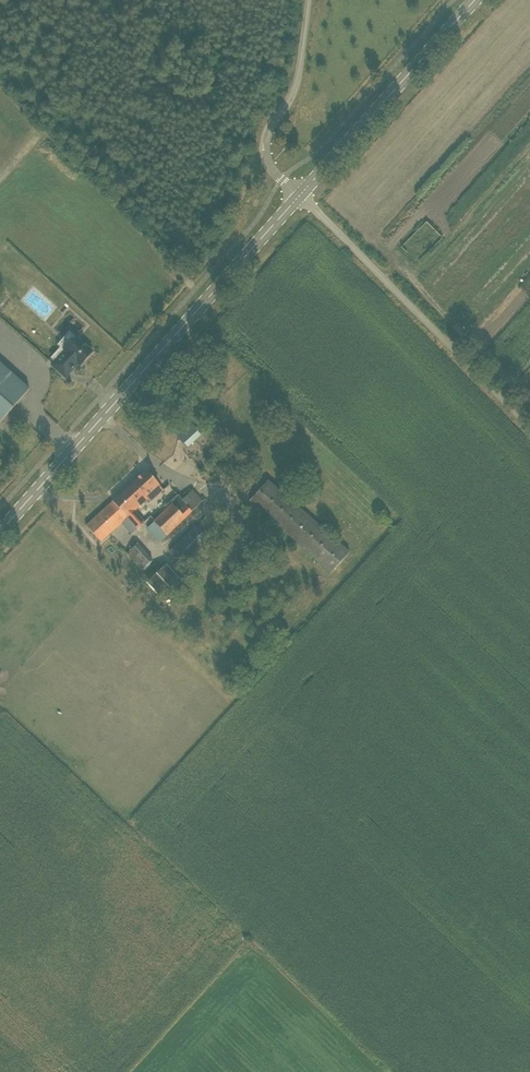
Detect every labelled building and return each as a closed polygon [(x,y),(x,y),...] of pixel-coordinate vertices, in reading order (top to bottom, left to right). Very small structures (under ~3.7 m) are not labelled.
[(178,264),(174,260),(169,266),(173,270),(178,264)] [(66,377),(82,359),(85,361),(93,352),(76,337),(64,351),(52,365),(66,377)] [(29,389),(0,363),(0,422),(29,389)] [(178,437),(180,440),(188,447),(201,434),(192,424),(178,437)] [(145,495),(159,483),(147,470),(86,525),(100,540),(126,517),(137,529),(144,522),(134,511),(148,498),(145,495)] [(267,481),(249,501),(331,573),(349,552),(267,481)] [(167,504),(170,507),(147,529),(160,542),(203,501),(193,490),(182,500),(177,495),(167,504)] [(209,540),(195,525),(169,551),(183,566),(209,540)] [(138,543),(127,553),(141,570),(153,559),(138,543)] [(184,585),(167,565),(147,582),(164,602),(178,590),(185,597),(191,592),(185,584),(184,585)]
